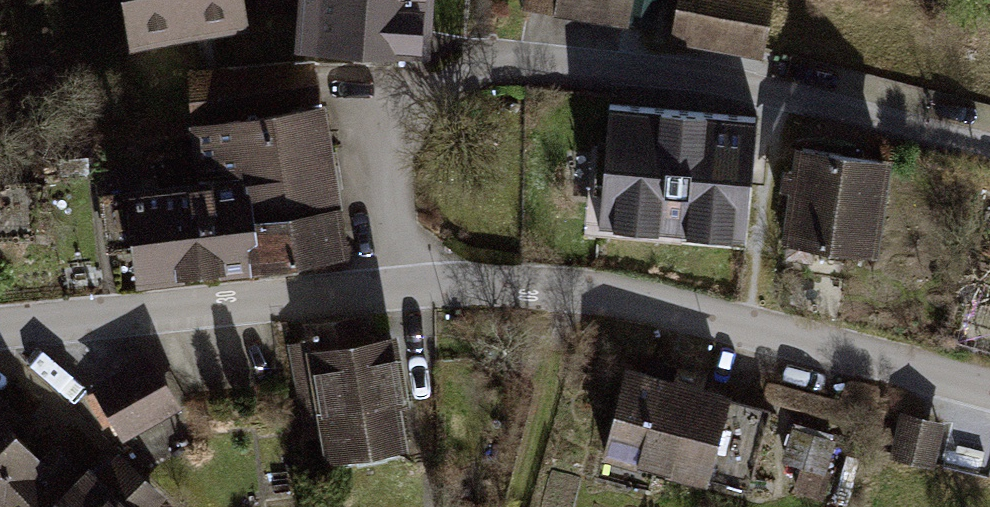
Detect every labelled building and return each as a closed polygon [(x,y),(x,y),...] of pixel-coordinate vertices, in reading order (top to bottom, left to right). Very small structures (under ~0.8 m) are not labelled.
[(127,40),(249,22),(250,11),(296,11),(295,47),(426,52),(425,0),(119,0),(127,40)] [(523,8),(631,26),(636,0),(524,0),(523,8)] [(670,40),(764,54),(771,0),(677,0),(670,40)] [(317,57),(188,64),(192,93),(184,94),(199,176),(120,186),(129,285),(348,257),(317,57)] [(758,114),(607,98),(594,230),(746,242),(758,114)] [(891,156),(796,142),(780,238),(876,253),(891,156)] [(305,341),(288,343),(304,435),(317,432),(323,460),(406,449),(399,400),(406,399),(391,329),(367,333),(364,311),(302,321),(305,341)] [(147,348),(88,381),(121,442),(181,406),(147,348)] [(770,407),(624,364),(601,446),(747,488),(770,407)] [(944,419),(899,408),(889,455),(933,467),(944,419)] [(164,499),(120,452),(98,473),(88,463),(67,482),(0,413),(0,506),(156,506),(164,499)]
